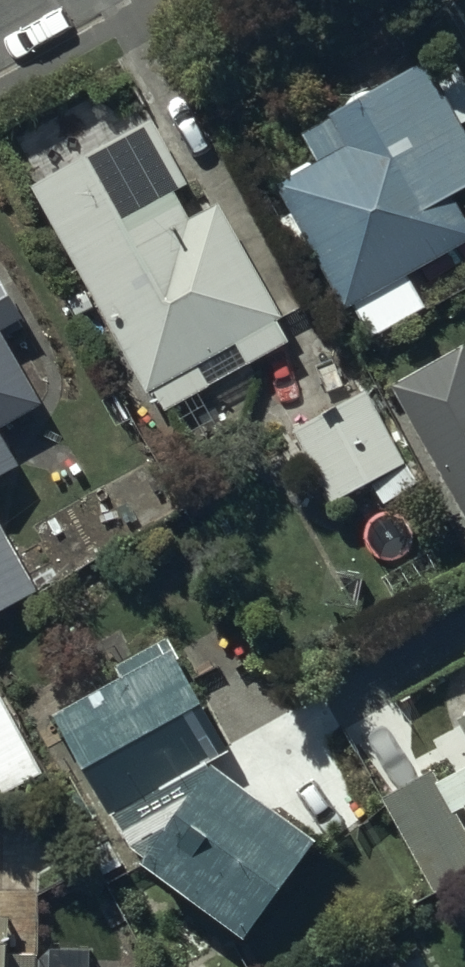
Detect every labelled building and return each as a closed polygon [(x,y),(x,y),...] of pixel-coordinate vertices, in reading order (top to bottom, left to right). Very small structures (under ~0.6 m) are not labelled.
[(464,188),(464,131),(432,71),(307,140),(324,171),(291,189),(351,298),(462,238),(442,201),(464,188)] [(184,189),(152,130),(47,186),(167,410),(286,346),(216,216),(191,229),(173,195),(184,189)] [(0,295),(0,324),(12,317),(0,295)] [(35,403),(0,338),(0,422),(35,403)] [(464,359),(401,394),(464,508),(464,359)] [(403,467),(363,396),(293,436),(333,507),(403,467)] [(24,468),(0,424),(0,481),(24,468)] [(0,542),(0,604),(27,590),(0,542)] [(307,849),(214,782),(205,764),(226,754),(173,647),(129,668),(138,687),(68,722),(132,848),(247,932),(307,849)] [(456,782),(464,798),(464,777),(456,782)] [(436,778),(390,802),(436,887),(464,872),(464,833),(436,778)] [(0,919),(0,966),(89,966),(89,953),(9,952),(10,919),(0,919)]
